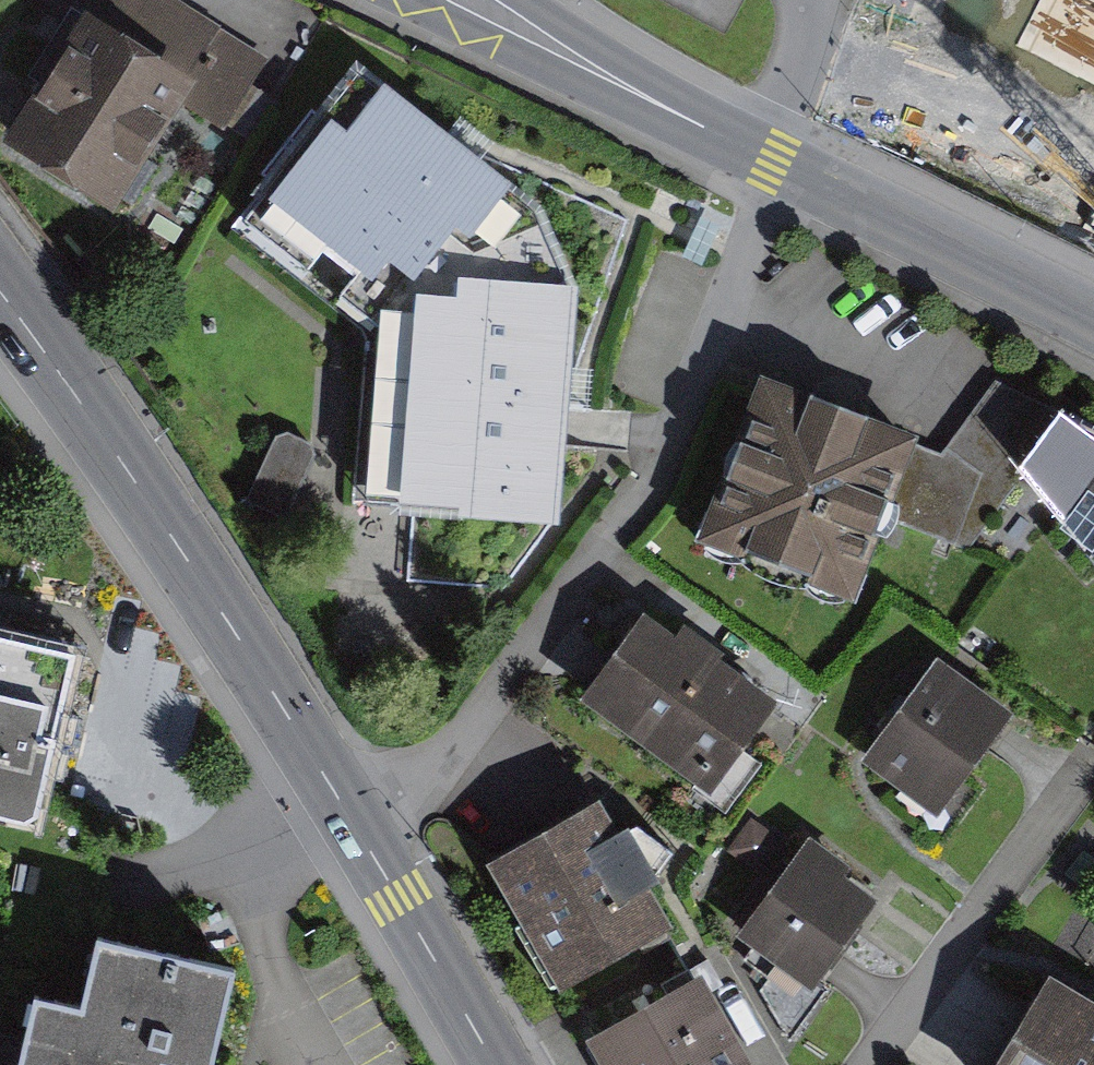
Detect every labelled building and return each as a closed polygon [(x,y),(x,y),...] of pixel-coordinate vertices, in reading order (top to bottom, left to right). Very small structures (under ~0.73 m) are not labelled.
[(145,194),(221,52),(124,0),(71,0),(7,120),(145,194)] [(1059,146),(1093,94),(1093,23),(1059,0),(938,0),(907,47),(1059,146)] [(381,292),(371,489),(563,503),(582,264),(547,185),(372,57),(260,189),(381,292)] [(1022,371),(987,486),(1093,562),(1093,422),(1022,371)] [(781,377),(716,520),(871,590),(936,446),(781,377)] [(593,684),(722,774),(785,686),(655,595),(593,684)] [(44,799),(81,635),(0,617),(0,789),(44,799)] [(880,749),(953,791),(1002,707),(928,665),(880,749)] [(503,843),(562,962),(680,903),(621,785),(503,843)] [(747,937),(810,984),(867,907),(835,884),(841,876),(809,853),(747,937)] [(638,937),(654,980),(700,963),(684,920),(638,937)] [(14,1064),(204,1064),(222,979),(94,953),(82,1012),(27,1001),(14,1064)] [(1052,993),(1007,1064),(1093,1064),(1093,1019),(1052,993)] [(611,1064),(738,1064),(698,994),(602,1048),(611,1064)]
